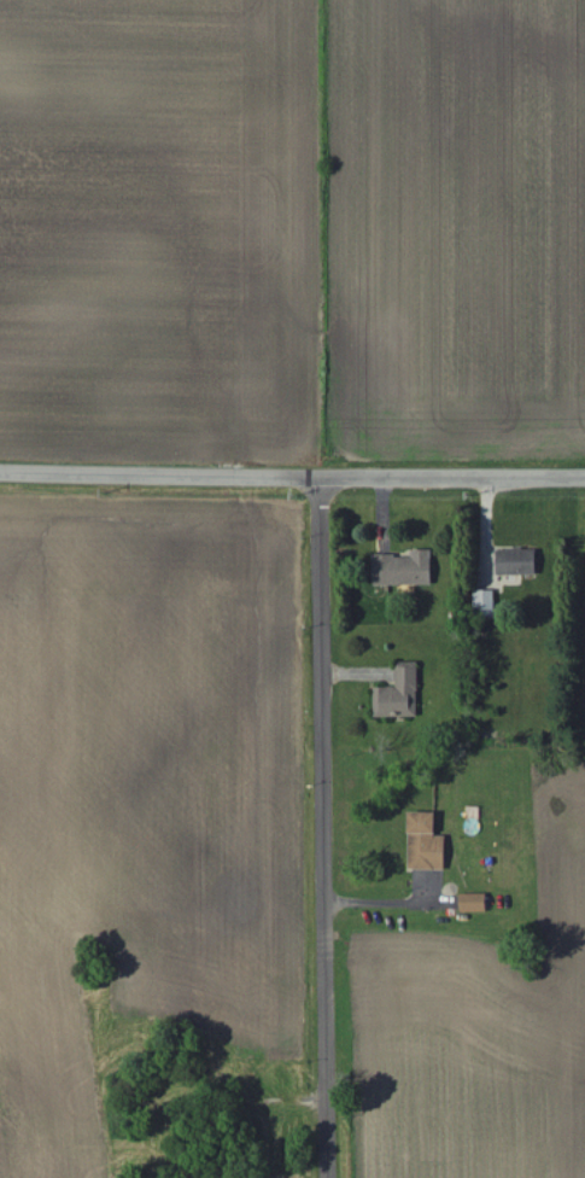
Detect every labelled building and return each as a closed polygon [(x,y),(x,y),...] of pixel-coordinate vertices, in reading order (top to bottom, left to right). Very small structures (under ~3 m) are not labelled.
[(499,576),(538,575),(537,549),(498,550),(499,576)] [(433,587),(433,550),(412,550),(412,556),(385,556),(385,557),(375,557),(375,586),(433,587)] [(475,591),(476,613),(496,613),(495,591),(475,591)] [(419,717),(419,663),(397,664),(398,688),(375,688),(375,718),(419,717)] [(447,836),(437,836),(437,813),(411,812),(410,871),(446,871),(447,836)] [(461,913),(488,913),(488,895),(462,895),(461,913)]
